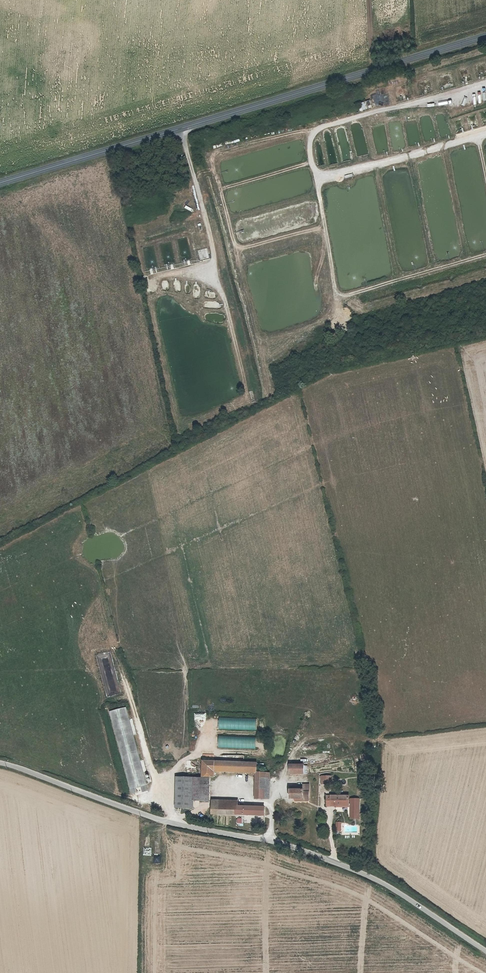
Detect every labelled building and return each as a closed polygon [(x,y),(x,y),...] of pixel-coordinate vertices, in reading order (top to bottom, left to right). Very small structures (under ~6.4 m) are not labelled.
[(360,110),(372,108),(371,100),(359,102),(360,110)] [(144,784),(126,707),(111,710),(130,793),(135,792),(134,786),(139,785),(144,784)] [(255,718),(219,718),(219,729),(255,730),(255,718)] [(254,737),(218,736),(218,747),(254,748),(254,737)] [(258,764),(203,762),(202,776),(213,777),(214,771),(255,772),(254,798),(263,798),(264,780),(269,780),(270,768),(257,767),(258,764)] [(292,764),(292,765),(291,773),(305,774),(305,772),(305,770),(305,765),(292,764)] [(175,807),(187,808),(189,778),(175,777),(175,807)] [(194,778),(193,800),(209,801),(209,779),(194,778)] [(294,799),(303,799),(304,788),(290,787),(290,799),(294,799)] [(348,817),(352,817),(356,818),(357,802),(353,802),(349,802),(348,807),(346,806),(347,799),(326,798),(326,808),(346,809),(346,808),(348,808),(348,817)] [(238,815),(238,801),(212,800),(212,813),(238,815)] [(238,815),(262,816),(262,808),(238,807),(238,815)]
